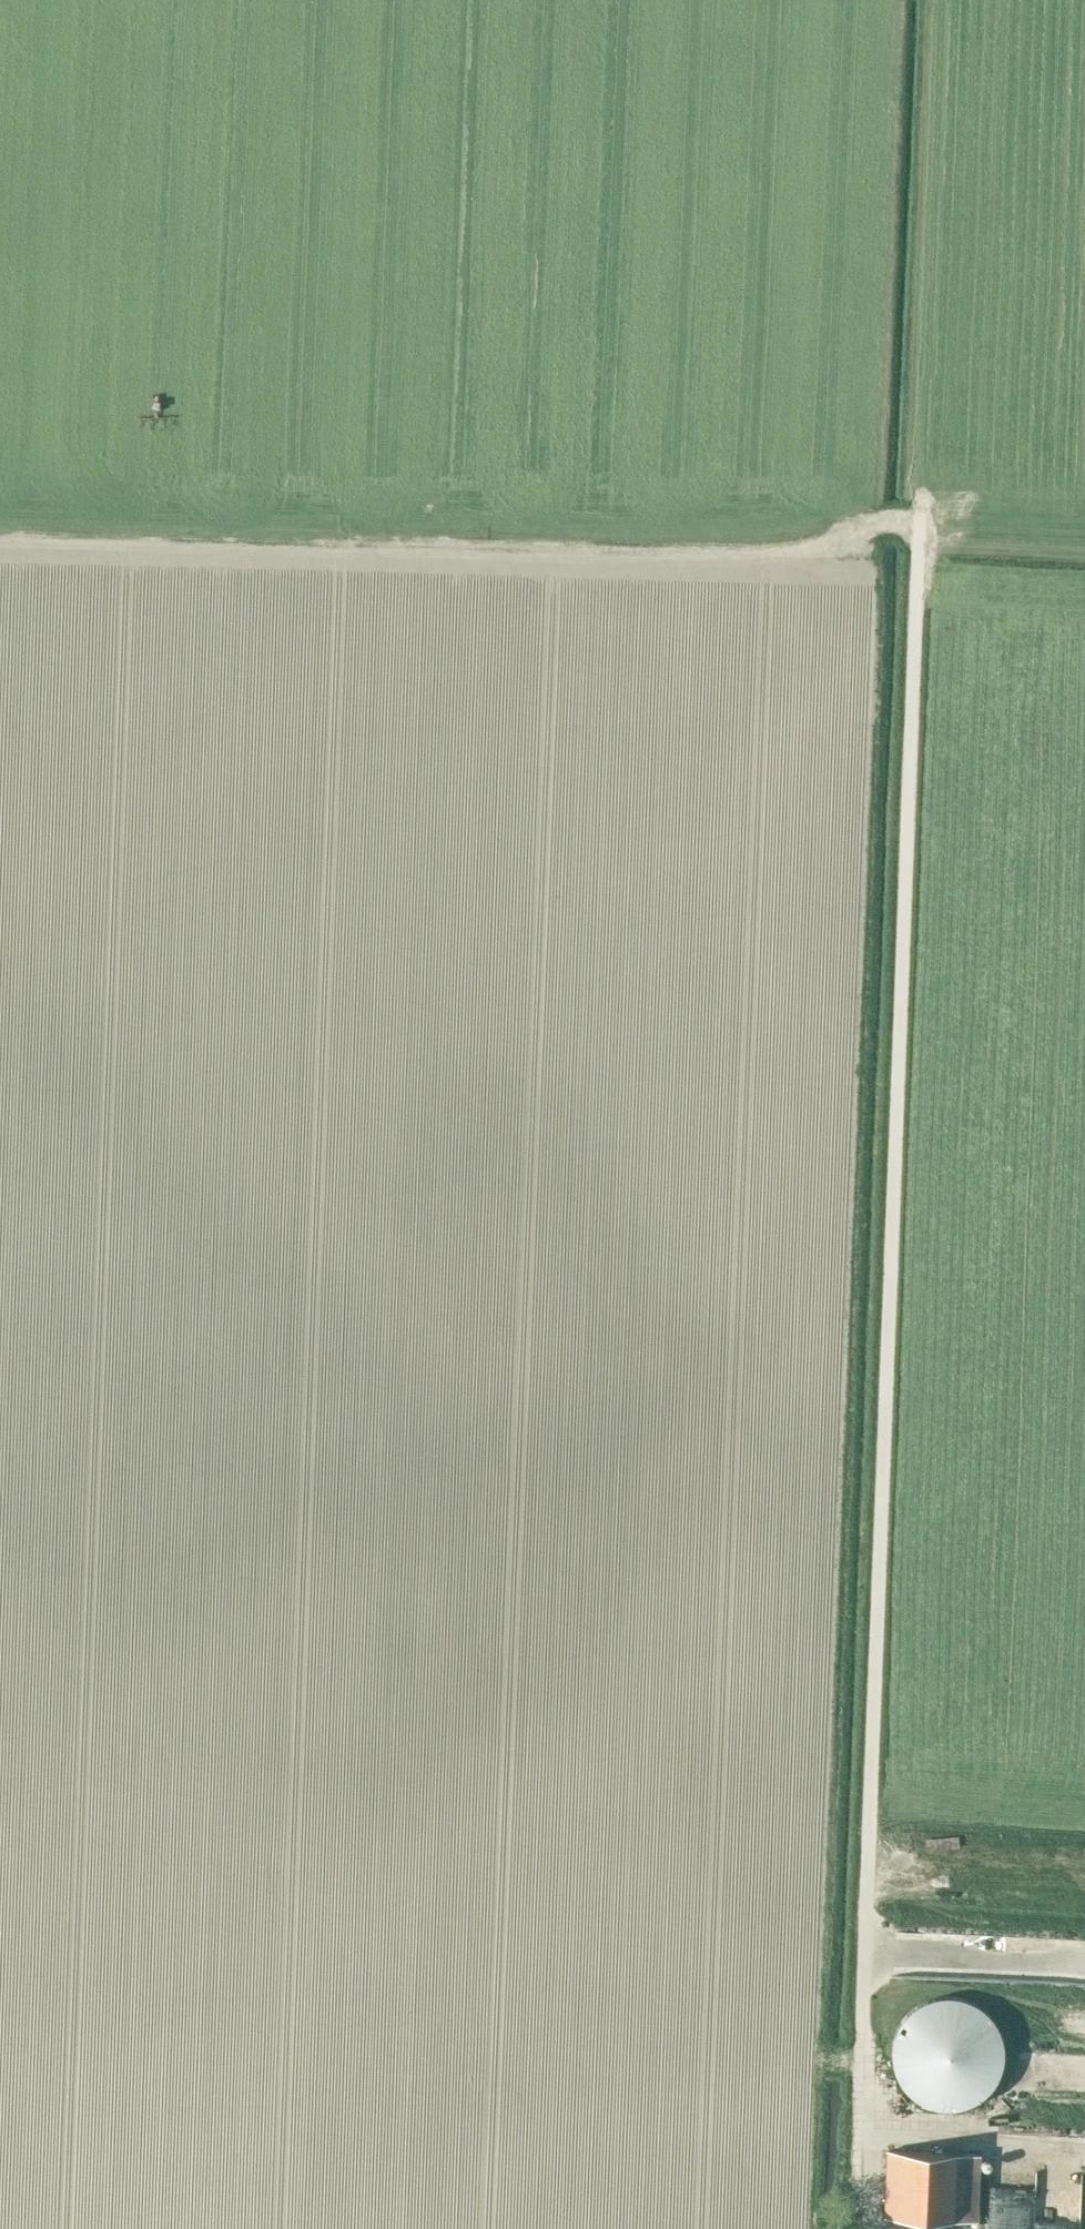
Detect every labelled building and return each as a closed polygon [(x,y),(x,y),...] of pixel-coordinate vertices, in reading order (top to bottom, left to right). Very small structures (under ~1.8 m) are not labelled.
[(944,2109),(949,2109),(953,2109),(958,2108),(963,2107),(968,2106),(972,2104),(976,2102),(980,2099),(984,2096),(988,2093),(991,2089),(994,2085),(997,2081),(999,2077),(1001,2072),(1002,2068),(1003,2063),(1004,2058),(1004,2053),(1004,2049),(1003,2044),(1002,2039),(1001,2034),(999,2030),(997,2026),(994,2022),(991,2018),(988,2014),(984,2011),(980,2008),(976,2005),(972,2003),(967,2001),(963,2000),(958,1999),(953,1998),(949,1998),(944,1998),(939,1999),(934,2000),(930,2001),(925,2003),(921,2005),(917,2008),(913,2011),(909,2014),(906,2018),(903,2022),(900,2026),(898,2030),(896,2035),(895,2039),(894,2044),(893,2049),(893,2054),(893,2058),(894,2063),(895,2068),(896,2072),(898,2077),(900,2081),(903,2085),(906,2089),(909,2093),(913,2096),(917,2099),(921,2102),(925,2104),(930,2106),(934,2107),(939,2108),(944,2109)] [(980,2154),(888,2151),(885,2217),(977,2220),(980,2154)]
